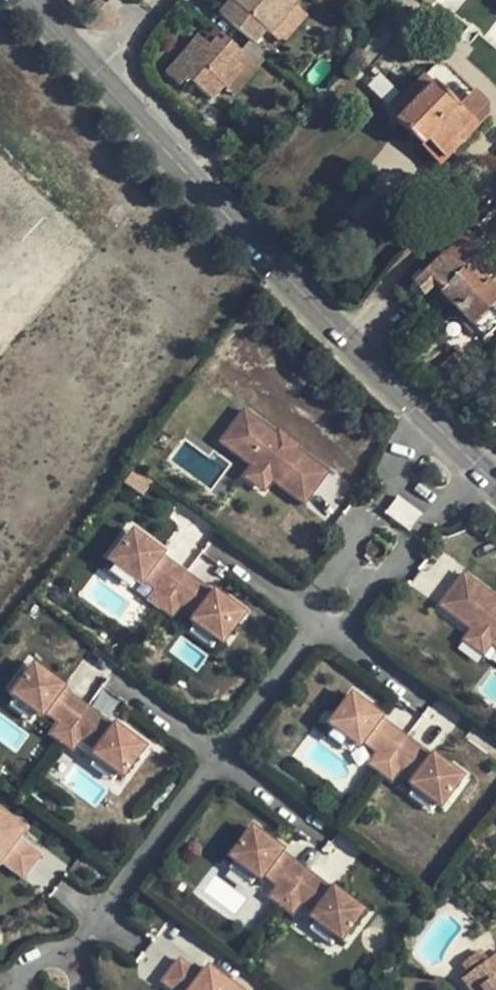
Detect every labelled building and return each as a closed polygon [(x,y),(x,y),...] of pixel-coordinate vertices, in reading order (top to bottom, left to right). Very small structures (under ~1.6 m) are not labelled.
[(218,14),(253,44),(253,45),(265,31),(269,35),(274,30),(293,8),(294,6),(288,1),(287,0),(230,0),(218,14)] [(293,8),(274,30),(285,38),(303,17),(293,8)] [(214,29),(204,42),(209,47),(216,39),(221,43),(224,39),(214,29)] [(198,37),(165,74),(179,87),(187,79),(211,100),(223,87),(226,90),(242,71),(236,66),(244,56),(243,55),(224,39),(221,43),(216,39),(209,47),(204,42),(198,37)] [(253,44),(243,55),(244,56),(257,68),(267,57),(253,45),(253,44)] [(257,68),(244,56),(236,66),(242,71),(226,90),(233,96),(257,68)] [(416,143),(439,166),(487,118),(487,104),(473,92),(462,104),(443,85),(454,74),(446,66),(434,66),(394,107),(395,123),(407,135),(416,143)] [(454,74),(443,85),(462,104),(473,92),(454,74)] [(412,148),(416,143),(407,135),(403,139),(412,148)] [(443,253),(412,284),(422,297),(434,286),(438,291),(461,270),(460,269),(481,250),(465,234),(444,254),(443,253)] [(438,291),(484,339),(495,328),(495,260),(495,261),(482,249),(481,250),(460,269),(461,270),(438,291)] [(300,366),(291,375),(303,386),(312,377),(300,366)] [(449,376),(441,367),(434,374),(442,382),(449,376)] [(252,464),(272,479),(279,484),(277,486),(302,505),(327,473),(301,454),(299,456),(267,431),(269,429),(243,410),(219,443),(244,462),(246,459),(252,464)] [(272,479),(252,464),(242,477),(262,493),(272,479)] [(411,528),(420,512),(395,499),(387,515),(411,528)] [(141,544),(144,540),(132,531),(128,535),(141,544)] [(168,599),(186,574),(161,556),(163,554),(144,540),(141,544),(128,535),(108,562),(113,566),(132,580),(136,575),(156,590),(168,599)] [(113,566),(109,572),(127,586),(132,580),(113,566)] [(186,574),(168,599),(180,608),(200,623),(196,628),(215,642),(220,646),(241,618),(228,609),(231,605),(212,591),(211,593),(186,574)] [(493,644),(495,646),(495,602),(488,596),(489,594),(464,575),(439,607),(465,626),(467,624),(473,629),(493,644)] [(160,609),(168,599),(156,590),(148,600),(160,609)] [(180,608),(168,599),(160,609),(172,618),(180,608)] [(244,614),(231,605),(228,609),(241,618),(244,614)] [(196,628),(191,635),(210,649),(215,642),(196,628)] [(493,644),(473,629),(463,642),(483,657),(493,644)] [(46,674),(33,664),(29,668),(42,678),(46,674)] [(69,732),(87,708),(63,689),(64,687),(46,674),(42,678),(29,668),(13,690),(9,695),(14,699),(33,713),(37,708),(57,723),(69,732)] [(365,704),(352,694),(349,699),(362,708),(365,704)] [(14,699),(9,706),(28,720),(33,713),(14,699)] [(388,763),(406,738),(382,720),(383,718),(365,704),(362,708),(349,699),(332,721),(329,726),(334,730),(352,744),(356,739),(376,754),(388,763)] [(87,708),(69,732),(81,741),(101,756),(97,761),(116,775),(121,779),(125,774),(142,751),(129,742),(132,738),(114,724),(112,726),(87,708)] [(57,723),(49,733),(61,742),(69,732),(57,723)] [(334,730),(329,737),(347,750),(352,744),(334,730)] [(69,732),(61,742),(73,751),(81,741),(69,732)] [(145,747),(132,738),(129,742),(142,751),(145,747)] [(406,738),(388,763),(400,772),(420,787),(416,792),(435,806),(440,810),(444,805),(461,783),(448,773),(451,769),(433,755),(431,756),(406,738)] [(376,754),(368,764),(380,773),(388,763),(376,754)] [(97,761),(92,768),(111,782),(116,775),(97,761)] [(400,772),(388,763),(380,773),(392,782),(400,772)] [(464,778),(451,769),(448,773),(461,783),(464,778)] [(416,792),(411,799),(430,813),(435,806),(416,792)] [(0,812),(0,862),(22,878),(39,855),(17,839),(11,835),(18,825),(0,812)] [(11,835),(17,839),(24,830),(18,825),(11,835)] [(266,837),(253,828),(250,832),(262,841),(266,837)] [(289,896),(307,872),(283,854),(284,851),(266,837),(262,841),(250,832),(233,855),(229,859),(253,878),(257,872),(277,887),(289,896)] [(234,863),(229,870),(248,884),(253,878),(234,863)] [(307,872),(289,896),(301,905),(321,920),(318,925),(336,939),(341,943),(345,938),(362,916),(349,906),(352,902),(333,888),(332,890),(307,872)] [(277,887),(270,898),(281,907),(289,896),(277,887)] [(289,896),(281,907),(293,915),(301,905),(289,896)] [(365,912),(352,902),(349,906),(362,916),(365,912)] [(318,925),(313,932),(331,946),(336,939),(318,925)] [(487,961),(479,950),(467,960),(471,965),(465,970),(461,972),(474,989),(495,989),(495,953),(487,961)] [(215,972),(208,981),(201,977),(179,960),(162,982),(172,989),(238,989),(215,972)] [(467,960),(461,965),(465,970),(471,965),(467,960)] [(208,967),(201,977),(208,981),(215,972),(208,967)]
